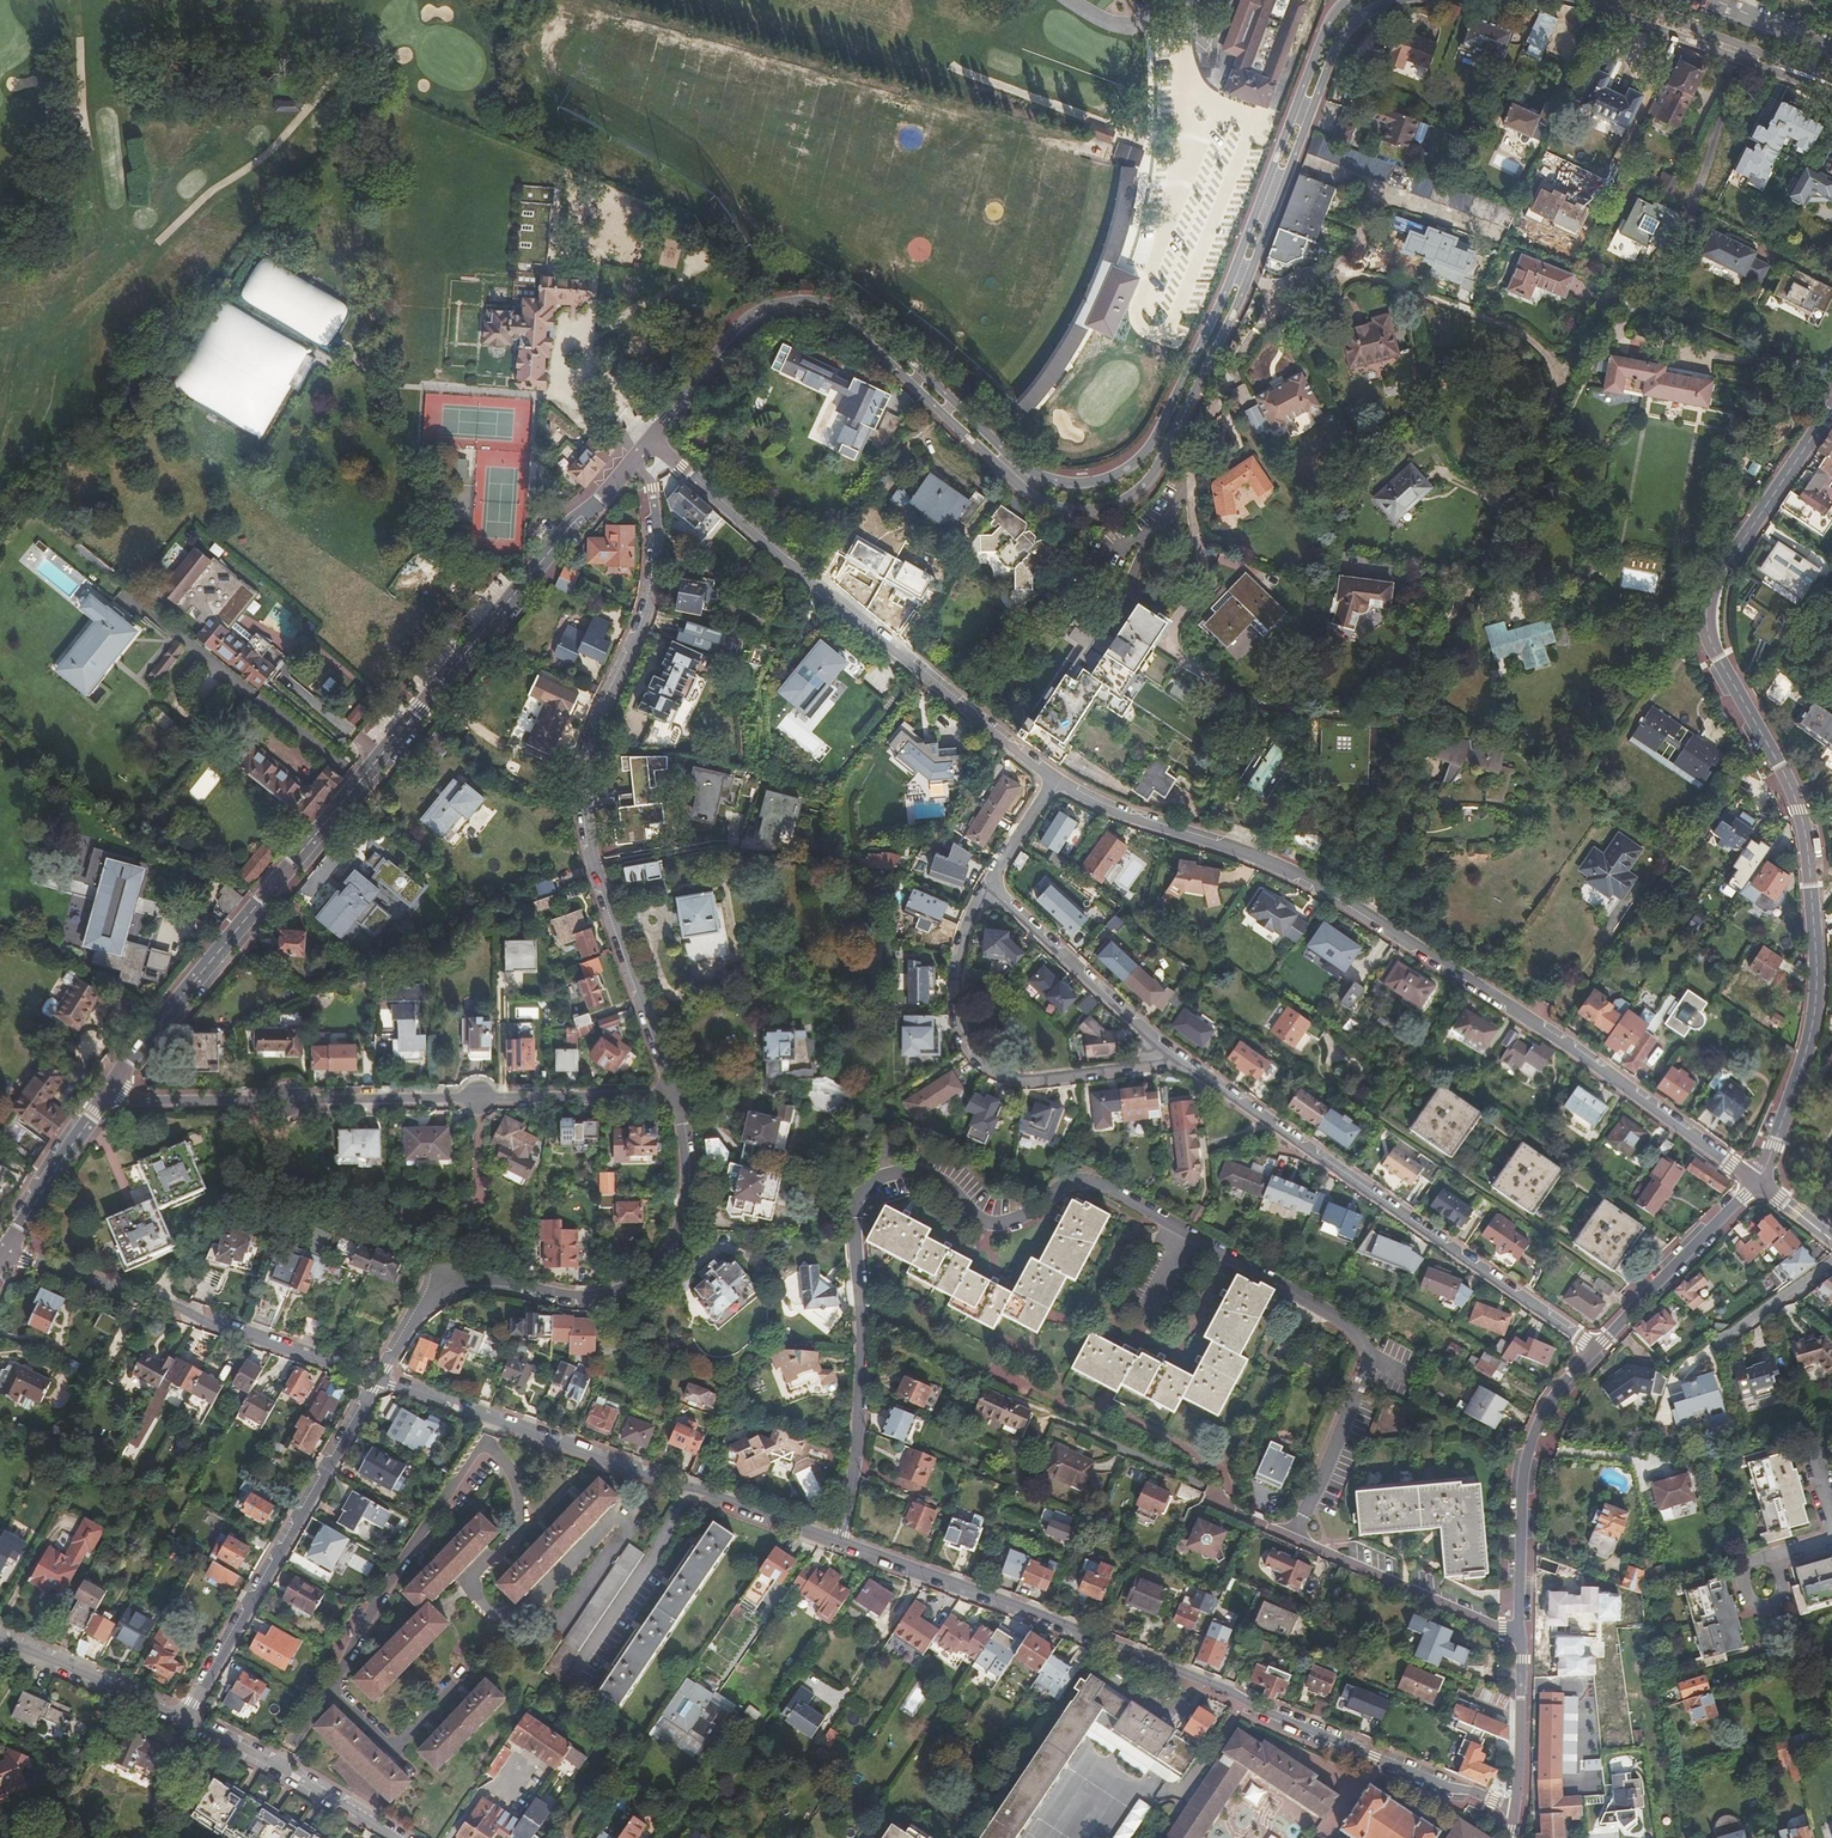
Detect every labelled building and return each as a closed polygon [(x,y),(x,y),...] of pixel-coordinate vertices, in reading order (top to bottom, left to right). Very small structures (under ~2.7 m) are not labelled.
[(1234,67),(1241,69),(1236,83),(1229,80),(1225,91),(1260,105),(1269,80),(1275,83),(1306,0),(1259,0),(1234,67)] [(1516,25),(1499,19),(1491,16),(1475,10),(1463,42),(1475,46),(1476,43),(1494,50),(1493,53),(1504,57),(1516,25)] [(1538,12),(1524,43),(1541,51),(1555,21),(1538,12)] [(1399,32),(1386,66),(1403,72),(1407,61),(1428,69),(1437,46),(1399,32)] [(1591,78),(1580,104),(1630,127),(1643,97),(1629,91),(1625,98),(1603,88),(1615,61),(1594,51),(1588,63),(1591,65),(1586,76),(1591,78)] [(1673,88),(1691,97),(1702,75),(1678,63),(1668,85),(1673,88)] [(1241,69),(1234,67),(1229,80),(1236,83),(1241,69)] [(1267,107),(1275,83),(1269,80),(1260,105),(1267,107)] [(1675,129),(1691,97),(1673,88),(1658,121),(1675,129)] [(1515,94),(1513,100),(1525,106),(1528,100),(1515,94)] [(1525,106),(1513,100),(1502,125),(1519,133),(1517,137),(1517,139),(1517,140),(1518,142),(1519,143),(1521,145),(1523,145),(1526,143),(1528,141),(1529,137),(1538,141),(1545,125),(1547,126),(1556,106),(1547,102),(1540,117),(1537,116),(1539,111),(1530,107),(1528,111),(1524,109),(1525,106)] [(1744,148),(1733,171),(1748,178),(1750,174),(1763,181),(1770,168),(1769,167),(1784,137),(1792,141),(1790,145),(1803,151),(1816,124),(1798,115),(1799,113),(1778,102),(1766,128),(1757,123),(1749,139),(1757,143),(1752,152),(1744,148)] [(1388,125),(1381,142),(1407,152),(1411,140),(1419,144),(1421,143),(1428,126),(1418,122),(1392,113),(1377,107),(1376,109),(1373,110),(1372,114),(1373,117),(1373,119),(1388,125)] [(1500,129),(1517,137),(1519,133),(1502,125),(1500,129)] [(1314,136),(1307,153),(1510,228),(1511,225),(1517,212),(1459,190),(1403,169),(1314,136)] [(1536,145),(1538,141),(1529,137),(1528,141),(1536,145)] [(1830,150),(1818,171),(1827,176),(1831,179),(1831,151),(1830,150)] [(1136,170),(1122,168),(1119,191),(1113,221),(1106,246),(1096,274),(1080,309),(1063,340),(1039,375),(1014,404),(1026,412),(1051,382),(1072,352),(1092,317),(1108,281),(1117,256),(1124,232),(1130,206),(1135,179),(1136,170)] [(1804,171),(1796,187),(1792,184),(1784,199),(1787,201),(1787,205),(1794,209),(1798,207),(1801,208),(1806,199),(1817,205),(1823,201),(1831,207),(1831,186),(1824,182),(1804,171)] [(1657,189),(1675,197),(1683,180),(1666,172),(1661,182),(1658,188),(1657,189)] [(1644,175),(1642,180),(1658,188),(1661,182),(1644,175)] [(1278,230),(1264,268),(1282,275),(1284,269),(1288,271),(1291,268),(1294,265),(1298,263),(1302,262),(1306,261),(1306,258),(1312,260),(1319,243),(1313,240),(1332,190),(1298,177),(1278,230)] [(1551,192),(1541,187),(1530,210),(1577,232),(1589,208),(1577,202),(1576,204),(1564,199),(1565,196),(1552,190),(1551,192)] [(1655,200),(1653,203),(1639,196),(1621,233),(1617,231),(1610,247),(1632,257),(1639,242),(1648,246),(1650,242),(1668,250),(1684,215),(1655,200)] [(1434,269),(1463,280),(1466,271),(1468,272),(1476,254),(1468,251),(1467,254),(1454,249),(1458,240),(1427,228),(1424,237),(1409,232),(1402,249),(1414,254),(1415,252),(1425,256),(1425,258),(1437,263),(1434,269)] [(1748,274),(1764,281),(1772,266),(1756,257),(1759,252),(1714,229),(1702,254),(1746,276),(1748,274)] [(1523,256),(1510,290),(1529,297),(1535,283),(1565,295),(1572,276),(1523,256)] [(1808,316),(1806,321),(1817,328),(1825,313),(1827,314),(1828,312),(1825,311),(1831,297),(1831,288),(1797,269),(1793,277),(1784,272),(1773,293),(1786,300),(1810,313),(1808,316)] [(517,310),(490,307),(487,338),(515,341),(516,336),(526,337),(522,384),(547,387),(548,369),(546,369),(547,354),(550,354),(555,310),(557,311),(557,301),(570,302),(570,296),(589,298),(591,281),(560,279),(560,273),(542,272),(540,293),(529,293),(528,316),(517,314),(517,310)] [(1784,303),(1808,316),(1810,313),(1786,300),(1784,303)] [(1252,301),(1242,323),(1245,325),(1251,313),(1253,314),(1258,304),(1252,301)] [(1384,356),(1386,358),(1401,353),(1387,311),(1371,316),(1372,319),(1341,329),(1354,369),(1367,364),(1367,361),(1384,356)] [(833,365),(792,346),(781,370),(790,374),(791,371),(812,382),(811,385),(828,393),(830,390),(833,391),(834,389),(844,394),(837,410),(856,420),(853,427),(849,424),(841,441),(846,444),(842,453),(858,461),(869,439),(878,443),(876,446),(881,449),(880,451),(884,454),(905,417),(884,402),(874,421),(871,420),(886,390),(850,373),(848,375),(832,368),(833,365)] [(1610,360),(1605,388),(1623,391),(1623,388),(1644,392),(1644,394),(1707,406),(1712,379),(1665,370),(1666,363),(1611,353),(1610,355),(1609,355),(1608,360),(1610,360)] [(1305,396),(1317,389),(1299,356),(1286,363),(1287,365),(1282,368),(1280,366),(1270,371),(1271,374),(1266,377),(1265,375),(1253,382),(1256,388),(1233,401),(1248,423),(1269,411),(1271,415),(1283,408),(1283,406),(1304,394),(1305,396)] [(1367,364),(1386,358),(1384,356),(1367,361),(1367,364)] [(156,430),(147,422),(137,434),(146,441),(156,430)] [(1815,452),(1823,457),(1787,511),(1811,527),(1819,515),(1821,517),(1829,505),(1816,495),(1828,476),(1831,479),(1831,427),(1815,452)] [(569,472),(584,484),(615,447),(597,432),(582,451),(584,453),(569,472)] [(568,435),(558,445),(571,458),(581,449),(568,435)] [(548,451),(540,461),(546,466),(554,456),(548,451)] [(1215,482),(1214,485),(1214,487),(1218,514),(1236,513),(1234,492),(1249,482),(1259,496),(1272,487),(1251,456),(1216,480),(1215,482)] [(1410,464),(1399,474),(1401,476),(1412,466),(1410,464)] [(1750,464),(1744,473),(1750,477),(1756,468),(1750,464)] [(1411,497),(1413,500),(1429,484),(1412,466),(1401,476),(1399,474),(1378,495),(1394,513),(1411,497)] [(931,473),(910,501),(940,524),(950,511),(967,524),(981,505),(973,499),(972,500),(969,501),(956,491),(954,494),(943,485),(944,483),(931,473)] [(1727,475),(1718,490),(1725,494),(1734,479),(1727,475)] [(546,477),(537,488),(543,493),(552,481),(546,477)] [(1739,482),(1722,506),(1730,511),(1746,487),(1739,482)] [(696,528),(712,509),(683,483),(668,500),(671,507),(696,528)] [(1397,516),(1413,500),(1411,497),(1394,513),(1397,516)] [(1000,504),(989,516),(999,525),(991,534),(980,535),(980,551),(998,551),(1011,537),(1017,542),(1014,545),(1014,549),(1016,551),(1019,550),(1022,547),(1028,553),(1015,566),(1016,589),(1035,589),(1035,571),(1048,558),(1054,562),(1065,550),(1045,536),(1037,538),(1033,541),(1024,532),(1027,529),(1027,523),(1000,504)] [(63,542),(69,535),(40,512),(35,519),(63,542)] [(724,531),(729,524),(719,518),(715,525),(724,531)] [(606,540),(591,540),(591,562),(632,563),(632,527),(606,526),(606,540)] [(975,535),(965,552),(980,551),(980,535),(975,535)] [(857,536),(845,557),(885,579),(896,558),(857,536)] [(1820,570),(1779,541),(1759,569),(1801,598),(1820,570)] [(218,556),(223,549),(212,543),(208,550),(218,556)] [(210,559),(195,547),(179,567),(180,568),(177,571),(176,570),(159,591),(186,612),(192,605),(200,612),(195,619),(204,626),(196,636),(205,644),(205,646),(210,650),(212,650),(214,651),(216,648),(244,670),(242,673),(259,687),(275,667),(262,656),(272,643),(270,642),(258,632),(256,631),(252,635),(249,639),(246,643),(229,629),(231,625),(235,621),(258,592),(240,578),(239,579),(235,576),(236,575),(230,570),(218,560),(212,556),(210,559)] [(1217,563),(1230,567),(1233,559),(1220,554),(1217,563)] [(230,570),(220,557),(218,560),(230,570)] [(932,579),(896,558),(885,579),(921,599),(932,579)] [(560,575),(575,582),(578,576),(563,569),(560,575)] [(1659,575),(1625,569),(1622,586),(1655,592),(1659,575)] [(1339,594),(1332,610),(1337,612),(1332,621),(1349,629),(1357,612),(1360,613),(1363,613),(1365,612),(1368,611),(1370,609),(1371,606),(1372,603),(1372,601),(1393,602),(1395,580),(1344,574),(1342,595),(1339,594)] [(571,591),(575,582),(560,575),(556,584),(571,591)] [(1249,576),(1232,594),(1237,599),(1224,614),(1222,612),(1210,625),(1229,644),(1256,617),(1268,628),(1285,610),(1249,576)] [(682,579),(678,607),(701,611),(702,607),(710,608),(712,599),(715,600),(719,598),(720,591),(717,588),(714,587),(714,584),(682,579)] [(91,620),(67,647),(71,650),(64,658),(53,670),(64,680),(61,684),(69,691),(72,688),(80,695),(99,674),(96,672),(120,645),(117,642),(128,630),(116,620),(119,616),(109,607),(106,611),(103,608),(102,609),(86,594),(75,606),(91,620)] [(1237,599),(1232,594),(1218,609),(1222,612),(1224,614),(1237,599)] [(1152,644),(1167,620),(1144,603),(1120,639),(1109,631),(1105,637),(1077,618),(1066,636),(1077,643),(1042,695),(1048,699),(1036,717),(1030,713),(1019,730),(1024,733),(1023,735),(1060,761),(1071,745),(1063,739),(1087,703),(1091,706),(1099,694),(1112,703),(1109,706),(1122,715),(1133,698),(1123,692),(1138,670),(1167,689),(1182,665),(1181,664),(1157,648),(1152,644)] [(594,615),(590,623),(606,631),(610,622),(594,615)] [(695,642),(700,624),(679,617),(674,635),(695,642)] [(1172,623),(1167,620),(1152,644),(1157,648),(1172,623)] [(252,635),(235,621),(231,625),(249,639),(252,635)] [(606,631),(590,623),(585,635),(566,626),(554,651),(575,660),(580,650),(601,660),(609,642),(602,639),(606,631)] [(1487,641),(1479,644),(1486,663),(1519,652),(1524,665),(1544,659),(1540,646),(1550,642),(1544,623),(1504,636),(1501,626),(1484,631),(1487,641)] [(272,639),(258,632),(270,642),(272,639)] [(650,684),(638,708),(664,721),(676,696),(672,695),(679,684),(685,687),(701,654),(672,639),(667,651),(661,648),(656,658),(660,660),(656,667),(653,666),(645,681),(650,684)] [(179,640),(146,680),(154,686),(186,647),(179,640)] [(439,641),(425,657),(440,670),(453,653),(439,641)] [(848,664),(821,642),(796,672),(793,669),(792,671),(795,673),(792,677),(794,679),(789,685),(787,683),(779,693),(812,720),(835,691),(829,686),(848,664)] [(551,651),(547,659),(559,665),(562,657),(551,651)] [(64,658),(59,654),(48,666),(53,670),(64,658)] [(548,700),(528,743),(553,754),(581,693),(540,673),(531,691),(548,700)] [(1179,681),(1171,692),(1214,721),(1222,710),(1179,681)] [(374,699),(367,693),(347,717),(354,722),(374,699)] [(1143,706),(1133,698),(1122,715),(1132,722),(1143,706)] [(1673,758),(1703,779),(1711,767),(1706,763),(1730,728),(1720,721),(1721,720),(1712,714),(1700,731),(1654,699),(1645,713),(1646,714),(1643,719),(1641,718),(1632,730),(1657,747),(1664,735),(1681,746),(1673,758)] [(1792,722),(1831,750),(1820,765),(1831,773),(1831,716),(1813,703),(1808,710),(1803,707),(1792,722)] [(668,725),(668,724),(648,721),(646,739),(676,744),(678,727),(668,725)] [(915,729),(905,721),(887,743),(892,746),(890,749),(898,755),(895,759),(914,775),(921,766),(930,773),(931,784),(944,783),(944,779),(955,778),(954,769),(963,769),(960,747),(939,749),(938,741),(935,741),(930,742),(930,744),(925,744),(925,741),(922,739),(913,732),(915,729)] [(1699,784),(1703,779),(1673,758),(1657,747),(1632,730),(1628,736),(1699,784)] [(1657,747),(1673,758),(1681,746),(1664,735),(1657,747)] [(1273,736),(1242,778),(1267,795),(1297,753),(1273,736)] [(1477,809),(1503,767),(1502,766),(1504,762),(1500,750),(1468,749),(1465,742),(1449,740),(1448,744),(1436,744),(1431,757),(1447,762),(1442,780),(1430,800),(1454,815),(1458,809),(1477,809)] [(237,758),(309,818),(344,775),(329,764),(307,788),(251,742),(237,758)] [(1156,752),(1133,787),(1148,798),(1155,788),(1166,796),(1178,778),(1167,770),(1171,763),(1156,752)] [(663,822),(660,753),(627,755),(629,804),(613,805),(614,842),(643,841),(642,823),(663,822)] [(998,756),(991,767),(997,771),(1004,759),(998,756)] [(734,776),(694,766),(687,794),(696,795),(690,818),(715,823),(720,801),(727,803),(734,776)] [(987,796),(1002,806),(1020,777),(1004,767),(987,796)] [(1513,770),(1503,767),(1477,809),(1481,809),(1482,802),(1503,803),(1513,770)] [(189,794),(203,803),(220,777),(206,768),(189,794)] [(430,814),(426,819),(445,837),(468,810),(474,814),(485,802),(466,786),(464,789),(455,782),(429,812),(430,814)] [(802,800),(767,791),(760,816),(763,817),(756,845),(775,850),(782,822),(795,825),(802,800)] [(617,793),(617,803),(629,803),(629,792),(617,793)] [(982,837),(1002,806),(987,796),(967,828),(982,837)] [(1721,818),(1713,829),(1721,835),(1717,841),(1729,850),(1736,841),(1744,847),(1752,835),(1748,833),(1753,826),(1725,806),(1718,816),(1721,818)] [(1059,811),(1041,841),(1059,852),(1077,822),(1059,811)] [(261,846),(273,856),(292,833),(280,823),(261,846)] [(963,831),(954,825),(948,835),(960,842),(963,836),(963,831)] [(392,839),(376,827),(364,841),(379,854),(392,839)] [(1107,827),(1080,864),(1100,879),(1128,842),(1107,827)] [(1293,846),(1296,829),(1291,827),(1284,842),(1293,846)] [(1325,843),(1296,829),(1293,846),(1317,859),(1325,843)] [(68,831),(57,877),(104,888),(111,860),(144,868),(138,895),(145,896),(154,858),(96,845),(97,837),(68,831)] [(1593,848),(1579,868),(1588,875),(1584,881),(1606,896),(1610,891),(1620,898),(1633,878),(1624,871),(1639,850),(1617,834),(1602,855),(1593,848)] [(935,853),(928,874),(962,885),(968,867),(966,865),(971,854),(953,844),(949,858),(935,853)] [(253,879),(273,856),(261,846),(242,869),(253,879)] [(1025,847),(1013,867),(1020,872),(1032,852),(1025,847)] [(652,849),(617,855),(619,863),(654,857),(652,849)] [(195,851),(193,859),(229,870),(231,863),(195,851)] [(1050,852),(1045,860),(1061,871),(1064,866),(1066,862),(1050,852)] [(903,854),(873,854),(873,867),(897,867),(903,854)] [(1176,867),(1162,881),(1173,891),(1180,884),(1201,890),(1202,904),(1215,903),(1214,889),(1220,870),(1195,862),(1196,860),(1179,854),(1176,867)] [(633,861),(625,862),(628,878),(649,875),(650,878),(663,876),(663,874),(666,873),(664,856),(660,857),(633,861)] [(1768,859),(1746,891),(1760,901),(1765,904),(1765,905),(1766,905),(1767,906),(1768,906),(1769,906),(1769,907),(1770,907),(1771,907),(1772,907),(1773,907),(1774,907),(1775,907),(1776,907),(1777,907),(1778,907),(1779,907),(1779,906),(1780,906),(1781,906),(1782,905),(1783,905),(1783,904),(1784,904),(1784,903),(1785,903),(1786,902),(1787,901),(1787,900),(1788,900),(1788,899),(1788,898),(1789,898),(1789,897),(1789,896),(1789,895),(1790,895),(1790,894),(1790,893),(1790,892),(1790,891),(1790,890),(1790,889),(1790,888),(1789,888),(1789,887),(1789,886),(1797,876),(1769,857),(1768,859)] [(144,868),(111,860),(104,888),(101,901),(91,944),(125,952),(127,940),(138,895),(144,868)] [(349,879),(353,883),(344,894),(339,890),(320,912),(343,931),(354,918),(373,935),(398,906),(357,870),(349,879)] [(531,882),(537,899),(554,894),(548,877),(531,882)] [(344,894),(353,883),(349,879),(339,890),(344,894)] [(1053,883),(1037,899),(1072,933),(1087,917),(1053,883)] [(713,889),(679,895),(687,941),(690,961),(723,956),(727,955),(733,954),(728,925),(721,926),(719,916),(722,915),(720,902),(723,901),(723,902),(724,902),(724,903),(725,903),(724,901),(715,902),(713,889)] [(948,904),(913,889),(904,909),(920,916),(916,927),(928,932),(933,921),(940,924),(948,904)] [(229,891),(216,897),(224,913),(237,907),(229,891)] [(1284,935),(1295,943),(1309,923),(1298,915),(1299,914),(1265,891),(1249,913),(1258,919),(1257,921),(1272,932),(1274,930),(1283,937),(1284,935)] [(554,894),(537,899),(536,899),(539,907),(558,901),(556,893),(554,894)] [(286,900),(284,903),(297,914),(303,906),(289,895),(286,900)] [(69,943),(90,948),(88,959),(124,968),(122,977),(141,981),(143,972),(158,976),(161,964),(169,966),(172,951),(127,940),(125,952),(91,944),(101,901),(80,896),(69,943)] [(721,926),(728,925),(725,903),(724,903),(724,902),(723,902),(723,901),(720,902),(722,915),(719,916),(721,926)] [(583,909),(555,918),(563,943),(580,937),(581,940),(578,941),(580,946),(583,945),(586,953),(601,948),(594,926),(590,927),(583,909)] [(1010,925),(999,922),(991,920),(984,947),(1004,952),(1008,932),(1010,925)] [(1361,947),(1324,921),(1307,947),(1344,972),(1361,947)] [(282,929),(280,952),(303,954),(306,931),(282,929)] [(1095,948),(1126,977),(1139,963),(1110,934),(1095,948)] [(505,971),(536,971),(537,942),(506,942),(505,971)] [(1365,960),(1378,969),(1389,953),(1376,944),(1365,960)] [(1782,957),(1763,945),(1749,966),(1767,978),(1782,957)] [(928,980),(931,980),(934,980),(934,966),(921,966),(921,962),(909,960),(909,1001),(928,1001),(928,988),(928,980)] [(1180,980),(1189,966),(1181,960),(1172,974),(1180,980)] [(1391,960),(1376,983),(1383,987),(1385,984),(1421,1009),(1425,1004),(1432,994),(1435,989),(1391,960)] [(1047,961),(1032,975),(1063,1005),(1078,991),(1047,961)] [(1139,963),(1126,977),(1151,1002),(1164,988),(1139,963)] [(135,994),(117,983),(112,989),(82,970),(84,967),(79,964),(74,965),(69,972),(70,977),(74,980),(63,996),(56,991),(51,992),(44,1001),(45,1006),(53,1011),(55,1008),(80,1025),(101,994),(107,998),(116,1004),(111,1012),(126,1022),(137,1006),(130,1001),(135,994)] [(600,974),(583,980),(591,1004),(606,999),(601,985),(604,984),(600,974)] [(1362,992),(1365,987),(1356,980),(1341,1001),(1353,1009),(1356,1012),(1366,995),(1362,992)] [(1187,987),(1179,981),(1167,999),(1175,1005),(1187,987)] [(378,1041),(377,1053),(397,1053),(397,1058),(425,1058),(425,1047),(430,1047),(430,1035),(425,1035),(425,1002),(430,1002),(431,986),(421,986),(421,989),(412,989),(412,986),(401,986),(400,989),(393,989),(393,1003),(408,1003),(407,1041),(378,1041)] [(1593,991),(1579,1011),(1599,1025),(1603,1019),(1611,1025),(1616,1018),(1619,1020),(1630,1004),(1621,998),(1616,999),(1612,1005),(1604,999),(1604,995),(1596,990),(1593,991)] [(1080,1002),(1087,1010),(1095,1002),(1087,994),(1080,1002)] [(1436,996),(1432,994),(1425,1004),(1429,1007),(1436,996)] [(1666,999),(1645,1031),(1637,1042),(1624,1062),(1634,1070),(1650,1046),(1645,1043),(1661,1019),(1665,1022),(1659,1030),(1679,1043),(1685,1034),(1687,1035),(1688,1036),(1690,1036),(1692,1036),(1694,1036),(1695,1035),(1697,1034),(1698,1033),(1699,1032),(1700,1030),(1701,1028),(1701,1027),(1701,1025),(1701,1023),(1700,1021),(1699,1020),(1698,1019),(1697,1017),(1703,1008),(1684,995),(1674,1009),(1670,1006),(1672,1003),(1666,999)] [(1167,999),(1160,1010),(1168,1016),(1175,1005),(1167,999)] [(1287,1007),(1270,1031),(1293,1048),(1310,1023),(1287,1007)] [(1188,1008),(1177,1023),(1206,1044),(1217,1029),(1188,1008)] [(591,1011),(576,1015),(578,1022),(579,1025),(594,1020),(591,1011)] [(1468,1011),(1455,1030),(1486,1050),(1499,1032),(1497,1031),(1499,1029),(1494,1026),(1493,1028),(1468,1011)] [(1774,1011),(1769,1018),(1781,1027),(1786,1019),(1774,1011)] [(622,1021),(619,1012),(598,1019),(602,1029),(610,1028),(611,1031),(609,1029),(604,1034),(592,1049),(616,1069),(633,1048),(622,1040),(624,1034),(620,1022),(622,1021)] [(465,1014),(464,1040),(473,1040),(472,1058),(491,1059),(491,1015),(465,1014)] [(935,1016),(904,1015),(903,1054),(941,1055),(941,1033),(934,1032),(935,1016)] [(1085,1034),(1087,1057),(1117,1054),(1115,1031),(1107,1032),(1090,1016),(1079,1028),(1085,1034)] [(1611,1025),(1603,1019),(1599,1024),(1608,1030),(1611,1025)] [(1610,1033),(1606,1038),(1617,1047),(1620,1043),(1625,1047),(1622,1051),(1615,1062),(1617,1064),(1620,1067),(1624,1062),(1637,1042),(1627,1033),(1630,1027),(1620,1019),(1610,1033)] [(288,1029),(288,1025),(256,1025),(256,1053),(288,1052),(288,1045),(264,1045),(264,1029),(288,1029)] [(302,1025),(288,1025),(288,1029),(264,1029),(264,1045),(288,1045),(288,1052),(302,1052),(302,1025)] [(220,1030),(195,1030),(195,1067),(220,1067),(220,1030)] [(765,1031),(764,1079),(791,1078),(791,1071),(809,1071),(810,1078),(815,1073),(814,1066),(809,1062),(807,1050),(811,1046),(809,1039),(805,1038),(805,1035),(790,1035),(790,1031),(765,1031)] [(1519,1067),(1523,1061),(1521,1060),(1527,1051),(1516,1043),(1518,1039),(1509,1033),(1501,1045),(1507,1049),(1499,1062),(1510,1069),(1514,1064),(1519,1067)] [(534,1038),(509,1038),(510,1065),(534,1064),(534,1038)] [(1234,1054),(1242,1060),(1252,1067),(1271,1081),(1282,1066),(1244,1039),(1234,1054)] [(313,1044),(313,1062),(331,1062),(331,1066),(356,1066),(356,1040),(331,1041),(331,1043),(313,1044)] [(1539,1072),(1553,1051),(1542,1044),(1537,1051),(1535,1054),(1528,1050),(1527,1051),(1521,1060),(1523,1061),(1539,1072)] [(1535,1054),(1537,1051),(1530,1046),(1528,1050),(1535,1054)] [(579,1066),(579,1047),(558,1047),(558,1066),(579,1066)] [(52,1132),(70,1111),(52,1096),(72,1072),(51,1055),(14,1100),(52,1132)] [(1252,1067),(1242,1060),(1239,1063),(1250,1070),(1252,1067)] [(1671,1065),(1657,1086),(1680,1102),(1694,1082),(1686,1076),(1688,1073),(1679,1067),(1677,1070),(1671,1065)] [(1730,1074),(1719,1067),(1713,1075),(1706,1085),(1713,1090),(1716,1092),(1717,1092),(1719,1090),(1724,1083),(1726,1079),(1730,1074)] [(951,1070),(916,1094),(928,1110),(963,1086),(951,1070)] [(848,1095),(850,1090),(825,1077),(814,1078),(816,1085),(848,1095)] [(1716,1092),(1705,1108),(1713,1114),(1718,1117),(1723,1110),(1736,1120),(1750,1100),(1745,1097),(1735,1090),(1730,1087),(1733,1084),(1731,1082),(1726,1079),(1724,1083),(1719,1090),(1717,1092),(1716,1092)] [(1156,1082),(1158,1100),(1168,1099),(1166,1081),(1156,1082)] [(1122,1104),(1123,1116),(1150,1113),(1147,1082),(1120,1085),(1122,1104)] [(1439,1087),(1440,1086),(1437,1084),(1408,1127),(1410,1129),(1411,1127),(1413,1128),(1440,1089),(1439,1087)] [(1110,1105),(1122,1104),(1120,1085),(1094,1087),(1095,1106),(1097,1121),(1111,1119),(1110,1105)] [(1478,1112),(1440,1086),(1439,1087),(1440,1089),(1413,1128),(1411,1127),(1410,1129),(1448,1156),(1449,1153),(1448,1152),(1475,1113),(1477,1114),(1478,1112)] [(1579,1086),(1565,1104),(1579,1115),(1572,1125),(1587,1136),(1608,1107),(1579,1086)] [(1293,1104),(1320,1124),(1331,1108),(1304,1089),(1293,1104)] [(986,1145),(994,1127),(1005,1105),(986,1096),(968,1136),(986,1145)] [(1175,1130),(1195,1128),(1192,1101),(1172,1103),(1175,1130)] [(1049,1103),(1036,1135),(1053,1143),(1067,1111),(1049,1103)] [(746,1165),(750,1166),(756,1142),(785,1149),(795,1105),(783,1105),(780,1120),(753,1113),(741,1164),(746,1165)] [(1331,1108),(1320,1124),(1350,1145),(1361,1129),(1331,1108)] [(1480,1113),(1478,1112),(1477,1114),(1475,1113),(1448,1152),(1449,1153),(1448,1156),(1450,1157),(1480,1113)] [(508,1117),(494,1143),(510,1152),(510,1153),(524,1162),(537,1138),(523,1129),(525,1127),(508,1117)] [(562,1144),(600,1143),(600,1120),(574,1120),(573,1117),(561,1117),(562,1144)] [(1623,1118),(1607,1140),(1629,1157),(1645,1134),(1623,1118)] [(450,1125),(410,1126),(410,1156),(450,1155),(450,1125)] [(657,1125),(645,1125),(645,1127),(616,1127),(616,1140),(621,1140),(621,1154),(655,1154),(657,1125)] [(342,1127),(342,1156),(382,1156),(382,1127),(342,1127)] [(997,1129),(994,1127),(986,1145),(989,1146),(997,1129)] [(1195,1128),(1175,1130),(1178,1166),(1175,1172),(1193,1181),(1198,1171),(1195,1128)] [(708,1156),(722,1160),(723,1156),(724,1154),(720,1138),(707,1138),(708,1156)] [(1674,1144),(1666,1138),(1659,1148),(1667,1154),(1674,1144)] [(156,1194),(108,1215),(129,1262),(176,1242),(162,1206),(207,1186),(188,1139),(166,1147),(141,1158),(143,1164),(156,1194)] [(1520,1144),(1522,1142),(1520,1141),(1489,1184),(1491,1186),(1492,1184),(1494,1185),(1522,1145),(1520,1144)] [(1560,1169),(1522,1142),(1520,1144),(1522,1145),(1494,1185),(1492,1184),(1491,1186),(1529,1213),(1530,1211),(1529,1210),(1557,1170),(1558,1171),(1560,1169)] [(1433,1178),(1441,1166),(1419,1150),(1413,1159),(1394,1145),(1383,1160),(1414,1182),(1423,1170),(1433,1178)] [(1650,1196),(1663,1206),(1674,1192),(1668,1188),(1683,1168),(1672,1160),(1666,1156),(1652,1176),(1658,1180),(1660,1182),(1650,1196)] [(1221,1176),(1264,1194),(1272,1176),(1276,1166),(1266,1162),(1264,1167),(1262,1172),(1253,1169),(1228,1158),(1221,1176)] [(9,1163),(0,1159),(0,1186),(9,1163)] [(1686,1168),(1719,1192),(1725,1183),(1693,1159),(1686,1168)] [(1262,1172),(1264,1167),(1255,1164),(1253,1169),(1262,1172)] [(1440,1185),(1449,1171),(1441,1166),(1433,1178),(1432,1179),(1440,1185)] [(746,1168),(736,1195),(757,1203),(767,1176),(746,1168)] [(1688,1171),(1683,1168),(1668,1188),(1674,1192),(1688,1171)] [(1562,1171),(1560,1169),(1558,1171),(1557,1170),(1529,1210),(1530,1211),(1529,1213),(1531,1214),(1562,1171)] [(616,1173),(600,1173),(600,1193),(617,1193),(616,1173)] [(1272,1176),(1264,1194),(1296,1208),(1303,1189),(1272,1176)] [(1445,1189),(1434,1204),(1461,1224),(1473,1208),(1445,1189)] [(1663,1206),(1668,1209),(1678,1195),(1674,1192),(1663,1206)] [(617,1193),(600,1193),(600,1207),(617,1208),(617,1220),(643,1221),(643,1202),(636,1201),(636,1193),(628,1193),(617,1193)] [(1640,1210),(1654,1219),(1663,1206),(1650,1196),(1640,1210)] [(1569,1242),(1571,1243),(1572,1241),(1574,1242),(1602,1202),(1600,1201),(1602,1198),(1600,1197),(1569,1242)] [(971,1258),(958,1252),(926,1234),(931,1226),(888,1201),(869,1234),(913,1258),(909,1266),(942,1284),(953,1290),(949,1299),(994,1324),(1002,1309),(1035,1327),(1064,1273),(1074,1278),(1104,1223),(1107,1217),(1074,1198),(1070,1205),(1040,1260),(1032,1255),(1012,1291),(966,1267),(971,1258)] [(1571,1243),(1611,1271),(1612,1269),(1610,1268),(1638,1227),(1640,1228),(1642,1226),(1602,1198),(1600,1201),(1602,1202),(1574,1242),(1572,1241),(1571,1243)] [(1329,1200),(1322,1219),(1339,1226),(1336,1234),(1351,1240),(1362,1214),(1329,1200)] [(1196,1203),(1189,1219),(1198,1225),(1205,1208),(1196,1203)] [(452,1206),(437,1208),(438,1216),(454,1214),(452,1206)] [(1496,1214),(1484,1232),(1518,1257),(1529,1242),(1512,1229),(1515,1224),(1501,1214),(1496,1214)] [(1751,1239),(1744,1244),(1754,1255),(1767,1244),(1781,1231),(1769,1217),(1758,1226),(1761,1230),(1757,1233),(1761,1236),(1754,1242),(1751,1239)] [(542,1234),(542,1244),(547,1245),(547,1265),(590,1265),(590,1229),(563,1229),(563,1219),(542,1219),(542,1234)] [(1612,1269),(1611,1271),(1612,1272),(1643,1227),(1642,1226),(1640,1228),(1638,1227),(1610,1268),(1612,1269)] [(1799,1245),(1803,1241),(1791,1226),(1787,1230),(1799,1245)] [(227,1233),(219,1260),(247,1270),(256,1244),(248,1242),(251,1232),(235,1227),(232,1235),(227,1233)] [(1783,1258),(1799,1245),(1787,1230),(1783,1233),(1781,1231),(1767,1244),(1769,1247),(1772,1245),(1783,1258)] [(1379,1233),(1371,1250),(1403,1265),(1411,1248),(1379,1233)] [(369,1271),(378,1247),(373,1245),(371,1249),(344,1237),(339,1249),(354,1257),(351,1262),(369,1271)] [(1754,1255),(1744,1244),(1740,1239),(1731,1247),(1745,1263),(1754,1255)] [(542,1244),(526,1244),(526,1274),(532,1275),(542,1277),(542,1244)] [(1813,1264),(1799,1245),(1783,1258),(1764,1272),(1775,1287),(1780,1283),(1782,1286),(1789,1281),(1813,1264)] [(403,1259),(378,1247),(369,1271),(393,1282),(403,1259)] [(322,1257),(306,1249),(304,1248),(304,1249),(303,1252),(316,1257),(325,1261),(326,1258),(322,1257)] [(302,1255),(290,1250),(287,1260),(273,1255),(272,1260),(278,1263),(273,1277),(285,1281),(286,1278),(293,1281),(302,1255)] [(293,1281),(292,1283),(297,1286),(308,1289),(314,1271),(311,1270),(316,1257),(303,1252),(302,1255),(293,1281)] [(700,1290),(699,1292),(700,1293),(703,1296),(700,1299),(713,1311),(713,1313),(713,1315),(714,1316),(715,1317),(716,1319),(718,1320),(720,1320),(722,1320),(723,1319),(725,1318),(726,1317),(727,1316),(728,1314),(729,1312),(731,1309),(743,1296),(735,1287),(748,1273),(736,1260),(733,1264),(725,1256),(720,1261),(716,1257),(711,1262),(710,1260),(700,1271),(709,1280),(700,1290)] [(325,1261),(316,1257),(311,1270),(314,1271),(320,1274),(325,1261)] [(840,1302),(838,1286),(831,1287),(820,1279),(820,1271),(818,1261),(809,1262),(803,1257),(798,1263),(799,1267),(784,1286),(802,1301),(803,1307),(810,1307),(826,1320),(840,1302)] [(1436,1265),(1434,1269),(1447,1274),(1448,1270),(1436,1265)] [(1428,1266),(1421,1283),(1453,1297),(1460,1280),(1447,1274),(1434,1269),(1428,1266)] [(831,1287),(838,1286),(820,1271),(820,1279),(831,1287)] [(1680,1283),(1672,1290),(1690,1311),(1705,1297),(1697,1288),(1706,1281),(1699,1273),(1686,1284),(1683,1286),(1680,1283)] [(1237,1355),(1263,1306),(1270,1293),(1238,1275),(1230,1289),(1204,1337),(1212,1342),(1193,1377),(1140,1347),(1136,1355),(1096,1333),(1090,1330),(1072,1363),(1078,1366),(1117,1388),(1122,1380),(1175,1409),(1182,1395),(1215,1413),(1244,1359),(1237,1355)] [(1614,1287),(1598,1276),(1593,1284),(1608,1295),(1614,1287)] [(291,1287),(292,1283),(293,1281),(286,1278),(285,1281),(273,1277),(272,1280),(291,1287)] [(1574,1281),(1563,1296),(1592,1317),(1602,1302),(1574,1281)] [(39,1306),(28,1325),(46,1336),(65,1303),(45,1292),(37,1304),(39,1306)] [(260,1295),(253,1318),(262,1322),(272,1325),(280,1301),(260,1295)] [(1716,1295),(1696,1307),(1701,1314),(1721,1302),(1716,1295)] [(1477,1301),(1470,1318),(1501,1332),(1508,1314),(1477,1301)] [(1442,1321),(1450,1327),(1459,1313),(1451,1307),(1442,1321)] [(1634,1332),(1633,1333),(1647,1347),(1676,1322),(1664,1308),(1654,1316),(1652,1315),(1649,1315),(1645,1318),(1644,1321),(1646,1323),(1642,1327),(1638,1322),(1635,1325),(1632,1328),(1634,1332)] [(304,1328),(323,1335),(328,1320),(309,1313),(304,1328)] [(483,1326),(451,1313),(446,1326),(473,1335),(479,1338),(483,1326)] [(516,1337),(552,1339),(553,1316),(541,1316),(541,1314),(529,1314),(529,1322),(516,1322),(516,1337)] [(553,1316),(552,1339),(570,1340),(570,1351),(594,1353),(594,1351),(595,1328),(573,1327),(574,1316),(553,1316)] [(573,1327),(595,1328),(596,1317),(574,1316),(573,1327)] [(441,1341),(440,1344),(446,1347),(441,1363),(460,1370),(473,1335),(446,1326),(441,1341)] [(435,1356),(440,1344),(441,1341),(434,1339),(423,1335),(411,1364),(424,1368),(426,1363),(429,1354),(435,1356)] [(1788,1344),(1795,1366),(1813,1360),(1826,1373),(1831,1367),(1831,1347),(1821,1335),(1800,1342),(1799,1340),(1788,1344)] [(1523,1344),(1512,1336),(1498,1356),(1507,1362),(1513,1352),(1544,1365),(1552,1348),(1526,1337),(1523,1344)] [(1498,1337),(1489,1349),(1496,1354),(1505,1342),(1498,1337)] [(1472,1352),(1452,1341),(1443,1354),(1464,1366),(1472,1352)] [(114,1376),(128,1383),(133,1374),(144,1354),(146,1351),(133,1343),(114,1376)] [(781,1346),(781,1345),(772,1352),(776,1364),(780,1362),(788,1387),(805,1382),(806,1384),(810,1386),(818,1383),(820,1379),(823,1378),(825,1385),(830,1387),(836,1386),(838,1382),(832,1369),(819,1368),(816,1358),(817,1349),(781,1346)] [(1751,1350),(1753,1356),(1771,1351),(1769,1346),(1751,1350)] [(1742,1364),(1741,1360),(1730,1363),(1739,1396),(1750,1394),(1751,1397),(1751,1400),(1776,1393),(1771,1377),(1777,1375),(1771,1351),(1753,1356),(1754,1360),(1748,1362),(1750,1368),(1743,1370),(1742,1364)] [(144,1354),(133,1374),(159,1389),(175,1361),(166,1356),(161,1363),(144,1354)] [(508,1355),(500,1376),(513,1381),(514,1378),(525,1383),(532,1364),(508,1355)] [(567,1360),(559,1357),(552,1377),(570,1384),(575,1370),(577,1364),(567,1360)] [(159,1389),(128,1444),(136,1449),(174,1383),(192,1393),(202,1373),(176,1359),(175,1361),(159,1389)] [(234,1384),(252,1394),(253,1392),(266,1370),(248,1361),(234,1384)] [(1481,1362),(1475,1372),(1490,1381),(1496,1371),(1481,1362)] [(1648,1395),(1659,1397),(1667,1375),(1666,1376),(1665,1376),(1664,1376),(1663,1376),(1662,1376),(1661,1375),(1660,1374),(1660,1373),(1659,1372),(1658,1372),(1657,1372),(1656,1372),(1655,1372),(1654,1372),(1629,1367),(1628,1365),(1619,1371),(1620,1371),(1621,1373),(1615,1378),(1613,1376),(1613,1375),(1606,1379),(1607,1381),(1599,1386),(1611,1406),(1634,1391),(1648,1395)] [(15,1366),(0,1395),(15,1402),(20,1394),(41,1404),(51,1384),(15,1366)] [(570,1384),(567,1392),(580,1398),(589,1375),(575,1370),(570,1384)] [(300,1371),(287,1393),(302,1403),(314,1384),(308,1380),(309,1377),(300,1371)] [(202,1373),(192,1393),(213,1404),(218,1396),(225,1385),(202,1373)] [(489,1374),(483,1389),(492,1393),(498,1377),(489,1374)] [(906,1374),(897,1393),(923,1404),(931,1386),(906,1374)] [(1689,1389),(1676,1392),(1679,1405),(1674,1407),(1678,1423),(1691,1419),(1690,1414),(1710,1409),(1713,1424),(1728,1420),(1717,1374),(1702,1378),(1702,1379),(1687,1383),(1689,1389)] [(659,1383),(666,1385),(668,1378),(662,1376),(659,1383)] [(687,1396),(714,1406),(718,1393),(692,1382),(687,1394),(687,1396)] [(983,1385),(979,1394),(1025,1414),(1027,1409),(1002,1397),(1004,1394),(983,1385)] [(1480,1385),(1465,1412),(1497,1429),(1512,1403),(1480,1385)] [(306,1408),(302,1415),(320,1425),(328,1412),(331,1407),(336,1409),(341,1400),(325,1391),(313,1412),(306,1408)] [(252,1394),(243,1410),(241,1413),(263,1426),(276,1404),(253,1392),(252,1394)] [(1679,1405),(1676,1392),(1670,1393),(1674,1407),(1679,1405)] [(1776,1395),(1776,1393),(1751,1400),(1752,1402),(1776,1395)] [(1025,1414),(979,1394),(973,1407),(1018,1429),(1025,1414)] [(600,1421),(599,1425),(611,1427),(616,1407),(599,1402),(598,1408),(593,1407),(590,1419),(600,1421)] [(399,1419),(390,1433),(421,1451),(432,1433),(435,1434),(441,1424),(422,1417),(396,1403),(390,1411),(408,1421),(407,1424),(399,1419)] [(884,1425),(881,1433),(906,1442),(913,1425),(917,1417),(918,1414),(894,1405),(893,1404),(892,1406),(888,1415),(884,1425)] [(331,1407),(328,1412),(333,1415),(336,1409),(331,1407)] [(572,1423),(580,1426),(586,1411),(577,1408),(572,1423)] [(302,1415),(296,1426),(301,1430),(293,1444),(310,1454),(326,1428),(320,1425),(302,1415)] [(624,1435),(633,1438),(648,1444),(656,1424),(631,1415),(624,1435)] [(684,1423),(690,1426),(693,1418),(687,1416),(684,1423)] [(699,1447),(705,1431),(690,1426),(684,1423),(678,1421),(671,1441),(685,1446),(686,1442),(699,1447)] [(833,1468),(837,1447),(777,1425),(773,1436),(763,1432),(761,1436),(757,1434),(751,1437),(748,1438),(793,1455),(796,1449),(801,1451),(826,1460),(824,1465),(833,1468)] [(724,1484),(736,1488),(738,1483),(728,1480),(744,1437),(743,1436),(732,1440),(726,1455),(730,1457),(721,1483),(724,1484)] [(728,1480),(738,1483),(743,1470),(744,1471),(751,1474),(771,1466),(773,1459),(784,1454),(792,1457),(793,1455),(748,1438),(744,1440),(744,1437),(728,1480)] [(284,1445),(270,1438),(265,1447),(279,1455),(284,1445)] [(1271,1439),(1257,1470),(1282,1481),(1294,1454),(1282,1448),(1283,1445),(1271,1439)] [(1053,1442),(1044,1465),(1083,1480),(1093,1458),(1053,1442)] [(396,1486),(408,1466),(374,1446),(360,1470),(381,1482),(384,1478),(396,1486)] [(899,1474),(922,1483),(928,1468),(930,1468),(935,1456),(910,1447),(899,1474)] [(1755,1486),(1751,1487),(1758,1511),(1762,1511),(1767,1531),(1760,1534),(1758,1535),(1760,1543),(1787,1535),(1785,1527),(1804,1521),(1784,1453),(1765,1459),(1763,1450),(1736,1458),(1738,1467),(1741,1467),(1749,1465),(1755,1486)] [(1083,1480),(1044,1465),(1042,1470),(1081,1486),(1083,1480)] [(1748,1488),(1751,1487),(1755,1486),(1749,1465),(1741,1467),(1748,1488)] [(415,1470),(408,1466),(396,1486),(384,1478),(381,1482),(401,1494),(415,1470)] [(807,1498),(822,1493),(811,1467),(797,1472),(807,1498)] [(1181,1480),(1165,1473),(1159,1487),(1147,1482),(1138,1505),(1140,1506),(1136,1513),(1154,1521),(1157,1514),(1159,1515),(1160,1513),(1163,1514),(1171,1495),(1168,1493),(1169,1491),(1175,1494),(1181,1480)] [(863,1479),(862,1483),(870,1487),(874,1478),(864,1474),(863,1479)] [(1660,1478),(1661,1482),(1674,1479),(1672,1474),(1660,1478)] [(1674,1479),(1661,1482),(1650,1486),(1658,1512),(1694,1501),(1686,1475),(1674,1479)] [(599,1480),(497,1584),(515,1602),(618,1498),(599,1480)] [(278,1495),(256,1482),(249,1495),(253,1497),(244,1513),(266,1526),(275,1510),(271,1507),(278,1495)] [(1476,1482),(1357,1493),(1361,1532),(1439,1525),(1443,1574),(1461,1572),(1462,1576),(1484,1574),(1476,1482)] [(349,1510),(342,1521),(357,1530),(366,1514),(382,1524),(391,1508),(357,1488),(345,1508),(349,1510)] [(923,1502),(925,1498),(915,1494),(912,1502),(908,1500),(904,1509),(908,1511),(904,1521),(926,1530),(935,1507),(923,1502)] [(1607,1565),(1629,1512),(1606,1503),(1585,1552),(1591,1554),(1589,1558),(1607,1565)] [(56,1534),(26,1585),(46,1597),(58,1578),(68,1584),(93,1541),(98,1544),(112,1520),(93,1508),(71,1543),(56,1534)] [(1056,1510),(1048,1530),(1068,1538),(1073,1525),(1067,1522),(1070,1516),(1056,1510)] [(1754,1513),(1760,1534),(1767,1531),(1762,1511),(1758,1511),(1754,1513)] [(952,1539),(964,1544),(975,1548),(983,1528),(956,1517),(948,1537),(952,1539)] [(1208,1525),(1206,1519),(1203,1520),(1202,1519),(1201,1518),(1198,1519),(1198,1521),(1198,1522),(1196,1523),(1192,1533),(1193,1536),(1190,1538),(1194,1548),(1197,1547),(1201,1549),(1202,1551),(1204,1554),(1208,1556),(1214,1554),(1217,1556),(1220,1559),(1226,1555),(1219,1538),(1224,1536),(1220,1526),(1214,1528),(1214,1525),(1210,1524),(1208,1525)] [(421,1615),(356,1683),(374,1701),(445,1629),(427,1610),(498,1537),(481,1519),(404,1597),(421,1615)] [(714,1523),(597,1692),(618,1707),(735,1536),(714,1523)] [(348,1553),(355,1541),(338,1531),(328,1526),(321,1538),(306,1564),(328,1577),(343,1550),(348,1553)] [(0,1541),(0,1574),(7,1562),(13,1566),(26,1544),(5,1533),(0,1541)] [(253,1544),(265,1552),(270,1543),(258,1536),(253,1544)] [(219,1546),(210,1561),(213,1563),(218,1565),(221,1560),(240,1571),(251,1552),(240,1545),(241,1543),(235,1539),(233,1541),(231,1540),(225,1550),(219,1546)] [(547,1681),(636,1549),(630,1545),(540,1677),(547,1681)] [(1003,1570),(1022,1577),(1031,1557),(1032,1554),(1013,1546),(1003,1569),(1003,1570)] [(1290,1554),(1271,1546),(1264,1562),(1281,1570),(1277,1580),(1298,1590),(1303,1576),(1306,1575),(1311,1564),(1297,1557),(1297,1558),(1290,1555),(1290,1554)] [(795,1563),(775,1548),(760,1569),(737,1604),(753,1615),(776,1581),(781,1584),(795,1563)] [(645,1554),(636,1549),(547,1681),(555,1686),(645,1554)] [(1080,1554),(1071,1550),(1069,1555),(1078,1559),(1080,1554)] [(1627,1564),(1624,1583),(1643,1588),(1643,1577),(1644,1553),(1641,1554),(1642,1563),(1627,1564)] [(1650,1553),(1644,1553),(1643,1577),(1663,1572),(1661,1565),(1652,1567),(1650,1553)] [(1078,1559),(1069,1555),(1066,1561),(1076,1565),(1078,1559)] [(1087,1597),(1089,1591),(1101,1597),(1109,1579),(1115,1564),(1102,1559),(1101,1561),(1086,1555),(1081,1567),(1083,1568),(1088,1570),(1086,1574),(1079,1571),(1071,1590),(1087,1597)] [(1056,1567),(1031,1557),(1022,1577),(1021,1579),(1046,1590),(1056,1567)] [(1797,1566),(1803,1584),(1794,1586),(1800,1610),(1801,1612),(1810,1609),(1810,1607),(1809,1605),(1807,1599),(1831,1593),(1831,1557),(1797,1566)] [(233,1588),(239,1577),(218,1565),(213,1563),(206,1575),(222,1584),(223,1583),(233,1588)] [(806,1565),(791,1587),(821,1607),(816,1613),(831,1623),(851,1592),(836,1583),(841,1576),(829,1568),(824,1575),(815,1568),(814,1571),(806,1565)] [(1003,1569),(999,1568),(997,1571),(1021,1581),(1021,1579),(1022,1577),(1003,1570),(1003,1569)] [(1127,1598),(1158,1611),(1167,1588),(1137,1575),(1127,1598)] [(1695,1607),(1691,1608),(1698,1633),(1702,1632),(1704,1639),(1708,1654),(1702,1656),(1697,1657),(1700,1666),(1729,1657),(1727,1650),(1742,1645),(1738,1629),(1724,1578),(1722,1578),(1720,1575),(1709,1577),(1710,1582),(1706,1582),(1705,1575),(1677,1583),(1679,1591),(1683,1590),(1690,1588),(1695,1607)] [(296,1577),(284,1597),(313,1615),(326,1595),(296,1577)] [(870,1579),(856,1600),(878,1614),(893,1594),(870,1579)] [(1566,1593),(1551,1593),(1551,1624),(1566,1624),(1566,1613),(1572,1613),(1572,1612),(1597,1612),(1597,1620),(1620,1620),(1620,1595),(1609,1595),(1609,1592),(1598,1592),(1598,1587),(1582,1587),(1582,1596),(1566,1596),(1566,1593)] [(1199,1588),(1192,1605),(1198,1607),(1207,1611),(1214,1594),(1199,1588)] [(1688,1609),(1691,1608),(1695,1607),(1690,1588),(1683,1590),(1688,1609)] [(1807,1599),(1809,1605),(1831,1599),(1831,1593),(1807,1599)] [(1268,1618),(1266,1624),(1288,1634),(1298,1611),(1263,1596),(1256,1613),(1268,1618)] [(1156,1614),(1158,1611),(1127,1598),(1126,1601),(1156,1614)] [(95,1615),(99,1608),(83,1599),(61,1636),(77,1646),(81,1640),(85,1632),(95,1615)] [(1192,1605),(1181,1600),(1173,1618),(1191,1626),(1198,1607),(1192,1605)] [(887,1640),(918,1661),(924,1653),(927,1647),(938,1632),(916,1618),(923,1607),(913,1601),(887,1640)] [(155,1625),(130,1610),(115,1636),(141,1651),(155,1625)] [(1219,1613),(1214,1611),(1213,1614),(1208,1624),(1213,1626),(1219,1613)] [(95,1615),(85,1632),(104,1643),(113,1626),(108,1623),(111,1617),(103,1612),(100,1618),(95,1615)] [(1254,1619),(1266,1624),(1268,1618),(1256,1613),(1254,1619)] [(1421,1656),(1437,1663),(1442,1654),(1462,1662),(1467,1650),(1447,1641),(1452,1629),(1415,1613),(1409,1627),(1421,1633),(1413,1652),(1421,1656)] [(957,1661),(970,1670),(973,1666),(975,1663),(996,1632),(979,1621),(971,1623),(969,1627),(964,1623),(965,1621),(962,1620),(957,1616),(956,1619),(955,1618),(949,1614),(938,1632),(927,1647),(934,1652),(931,1655),(944,1664),(947,1660),(950,1662),(957,1661)] [(1025,1639),(1002,1623),(1000,1625),(1013,1634),(1011,1636),(1021,1643),(1025,1639)] [(996,1632),(975,1663),(982,1668),(975,1677),(987,1685),(991,1688),(1015,1653),(1021,1643),(1011,1636),(1013,1634),(1000,1625),(996,1632)] [(259,1635),(250,1649),(281,1668),(298,1642),(274,1627),(266,1639),(259,1635)] [(158,1647),(148,1665),(157,1670),(151,1681),(170,1691),(184,1667),(173,1661),(184,1643),(177,1639),(176,1641),(168,1636),(169,1634),(162,1630),(154,1645),(158,1647)] [(1188,1646),(1197,1650),(1204,1634),(1194,1630),(1188,1646)] [(1015,1653),(1039,1669),(1050,1654),(1054,1649),(1029,1632),(1025,1639),(1021,1643),(1015,1653)] [(1697,1641),(1702,1656),(1708,1654),(1704,1639),(1702,1632),(1698,1633),(1695,1634),(1697,1641)] [(1197,1650),(1196,1653),(1219,1663),(1223,1653),(1227,1642),(1207,1634),(1205,1633),(1204,1634),(1197,1650)] [(115,1636),(112,1642),(138,1656),(141,1651),(115,1636)] [(1589,1638),(1555,1637),(1555,1657),(1559,1657),(1559,1677),(1591,1678),(1592,1658),(1589,1658),(1589,1638)] [(77,1646),(73,1654),(81,1657),(88,1644),(81,1640),(77,1646)] [(1050,1654),(1039,1669),(1058,1683),(1065,1688),(1090,1650),(1075,1644),(1062,1662),(1050,1654)] [(968,1673),(970,1670),(957,1661),(950,1662),(947,1660),(944,1664),(931,1655),(934,1652),(927,1647),(924,1653),(938,1662),(936,1666),(950,1676),(957,1666),(968,1673)] [(1267,1685),(1265,1692),(1276,1696),(1278,1690),(1284,1693),(1289,1681),(1267,1670),(1268,1667),(1258,1662),(1251,1678),(1267,1685)] [(1313,1664),(1305,1683),(1325,1692),(1333,1672),(1313,1664)] [(1409,1664),(1400,1684),(1433,1698),(1441,1678),(1409,1664)] [(243,1674),(233,1690),(240,1695),(238,1698),(251,1706),(264,1686),(243,1674)] [(1181,1780),(1199,1753),(1178,1739),(1172,1736),(1175,1730),(1131,1701),(1127,1706),(1101,1689),(1104,1684),(1089,1675),(979,1837),(1018,1837),(1088,1733),(1149,1772),(1154,1763),(1181,1780)] [(1251,1678),(1243,1675),(1240,1682),(1249,1685),(1251,1678)] [(1680,1683),(1683,1697),(1709,1689),(1705,1676),(1680,1683)] [(687,1677),(660,1717),(674,1726),(698,1692),(693,1689),(697,1683),(687,1677)] [(987,1685),(975,1677),(973,1680),(985,1688),(987,1685)] [(1509,1694),(1497,1689),(1477,1680),(1472,1694),(1509,1709),(1509,1706),(1509,1694)] [(1677,1699),(1683,1697),(1680,1683),(1673,1685),(1677,1699)] [(489,1684),(420,1753),(438,1771),(506,1701),(489,1684)] [(1382,1720),(1390,1702),(1347,1684),(1341,1697),(1349,1700),(1346,1708),(1363,1715),(1362,1717),(1370,1721),(1372,1716),(1382,1720)] [(800,1685),(780,1714),(785,1717),(783,1721),(808,1737),(822,1716),(805,1705),(813,1694),(800,1685)] [(28,1686),(11,1718),(34,1730),(40,1720),(63,1732),(65,1728),(67,1730),(70,1725),(68,1723),(70,1719),(68,1718),(71,1711),(50,1701),(48,1704),(40,1700),(43,1694),(28,1686)] [(698,1692),(674,1726),(686,1735),(690,1730),(710,1700),(713,1696),(705,1690),(702,1695),(698,1692)] [(914,1712),(923,1697),(913,1692),(905,1707),(914,1712)] [(1710,1692),(1684,1700),(1687,1710),(1692,1709),(1696,1721),(1717,1715),(1710,1692)] [(1539,1694),(1538,1781),(1561,1780),(1562,1774),(1564,1697),(1564,1693),(1539,1694)] [(850,1695),(844,1703),(861,1714),(866,1706),(850,1695)] [(1453,1715),(1458,1717),(1462,1718),(1471,1722),(1476,1711),(1470,1708),(1472,1703),(1460,1698),(1453,1715)] [(1319,1699),(1313,1712),(1321,1715),(1326,1702),(1319,1699)] [(710,1700),(690,1730),(703,1740),(714,1724),(711,1722),(721,1708),(710,1700)] [(1215,1718),(1199,1707),(1183,1731),(1200,1741),(1215,1718)] [(334,1708),(317,1725),(392,1801),(410,1783),(334,1708)] [(1476,1711),(1471,1722),(1485,1728),(1508,1738),(1508,1727),(1509,1725),(1476,1711)] [(1453,1715),(1446,1712),(1442,1720),(1454,1725),(1458,1717),(1453,1715)] [(571,1746),(526,1714),(510,1736),(556,1768),(571,1746)] [(1466,1730),(1457,1750),(1465,1753),(1482,1760),(1486,1751),(1479,1748),(1484,1735),(1482,1734),(1485,1728),(1471,1722),(1462,1718),(1458,1717),(1454,1725),(1466,1730)] [(828,1727),(818,1742),(826,1748),(831,1746),(833,1740),(837,1733),(828,1727)] [(129,1729),(113,1762),(132,1771),(135,1766),(156,1776),(168,1750),(145,1739),(146,1737),(129,1729)] [(1246,1769),(1322,1818),(1337,1796),(1314,1780),(1317,1776),(1264,1741),(1262,1746),(1237,1730),(1165,1837),(1200,1837),(1246,1769)] [(1632,1743),(1642,1742),(1641,1730),(1631,1731),(1632,1743)] [(1814,1747),(1809,1731),(1790,1737),(1795,1753),(1814,1747)] [(1795,1753),(1790,1737),(1780,1740),(1785,1756),(1776,1759),(1778,1768),(1788,1765),(1793,1783),(1802,1781),(1800,1771),(1795,1753)] [(1785,1756),(1780,1740),(1771,1743),(1776,1759),(1785,1756)] [(2,1756),(8,1754),(10,1749),(3,1746),(0,1747),(0,1749),(2,1756)] [(511,1751),(503,1746),(485,1773),(492,1778),(511,1751)] [(25,1770),(31,1760),(10,1749),(8,1754),(2,1756),(4,1760),(0,1761),(0,1793),(5,1791),(4,1787),(24,1780),(21,1770),(23,1769),(25,1770)] [(1482,1760),(1465,1753),(1457,1772),(1486,1783),(1489,1775),(1494,1777),(1498,1767),(1482,1760)] [(1599,1759),(1581,1759),(1581,1771),(1599,1770),(1599,1759)] [(31,1760),(25,1770),(32,1774),(38,1763),(31,1760)] [(338,1760),(332,1766),(348,1782),(354,1776),(338,1760)] [(999,1788),(969,1767),(965,1773),(963,1776),(993,1796),(999,1788)] [(1609,1803),(1601,1821),(1616,1823),(1626,1833),(1636,1824),(1634,1802),(1642,1801),(1640,1782),(1632,1783),(1631,1772),(1612,1774),(1615,1802),(1609,1803)] [(1584,1795),(1560,1797),(1561,1780),(1538,1781),(1543,1833),(1537,1833),(1537,1837),(1564,1837),(1562,1814),(1574,1813),(1575,1818),(1585,1817),(1584,1795)] [(1338,1829),(1352,1837),(1433,1837),(1439,1830),(1418,1816),(1416,1818),(1386,1799),(1388,1797),(1368,1784),(1338,1829)] [(231,1806),(217,1797),(207,1790),(198,1805),(200,1806),(185,1829),(200,1837),(303,1837),(296,1834),(294,1837),(278,1827),(276,1830),(271,1827),(263,1822),(249,1813),(241,1808),(239,1811),(231,1806)] [(217,1797),(231,1806),(233,1803),(220,1794),(217,1797)] [(519,1821),(482,1796),(456,1834),(462,1837),(492,1837),(495,1833),(501,1836),(503,1833),(508,1836),(519,1821)] [(534,1798),(519,1821),(508,1836),(511,1837),(530,1837),(536,1829),(551,1809),(534,1798)] [(1149,1806),(1137,1798),(1111,1837),(1128,1837),(1149,1806)] [(233,1803),(231,1806),(239,1811),(241,1808),(233,1803)] [(252,1808),(249,1813),(263,1822),(266,1817),(252,1808)] [(1720,1836),(1720,1837),(1743,1832),(1743,1831),(1743,1829),(1743,1828),(1742,1827),(1742,1826),(1741,1825),(1741,1824),(1740,1823),(1740,1822),(1739,1821),(1738,1820),(1737,1819),(1736,1819),(1736,1818),(1735,1818),(1733,1817),(1732,1817),(1731,1816),(1730,1816),(1729,1816),(1728,1816),(1727,1816),(1726,1816),(1725,1816),(1725,1817),(1724,1818),(1723,1819),(1722,1819),(1721,1820),(1721,1822),(1720,1822),(1719,1824),(1719,1825),(1719,1826),(1718,1829),(1718,1830),(1718,1832),(1719,1833),(1719,1834),(1720,1836)] [(266,1817),(263,1822),(271,1827),(275,1822),(266,1817)] [(630,1817),(616,1837),(633,1837),(642,1826),(630,1817)] [(927,1837),(909,1824),(907,1827),(894,1818),(882,1835),(881,1837),(927,1837)] [(1456,1818),(1443,1837),(1490,1837),(1490,1835),(1456,1818)] [(912,1820),(909,1824),(927,1837),(928,1835),(930,1833),(927,1830),(912,1820)] [(1787,1829),(1789,1837),(1812,1837),(1809,1824),(1798,1826),(1797,1823),(1786,1826),(1787,1829)] [(530,1837),(548,1837),(536,1829),(530,1837)] [(1746,1837),(1753,1836),(1752,1829),(1744,1831),(1746,1837)] [(296,1834),(303,1837),(305,1837),(307,1835),(299,1830),(296,1834)]
